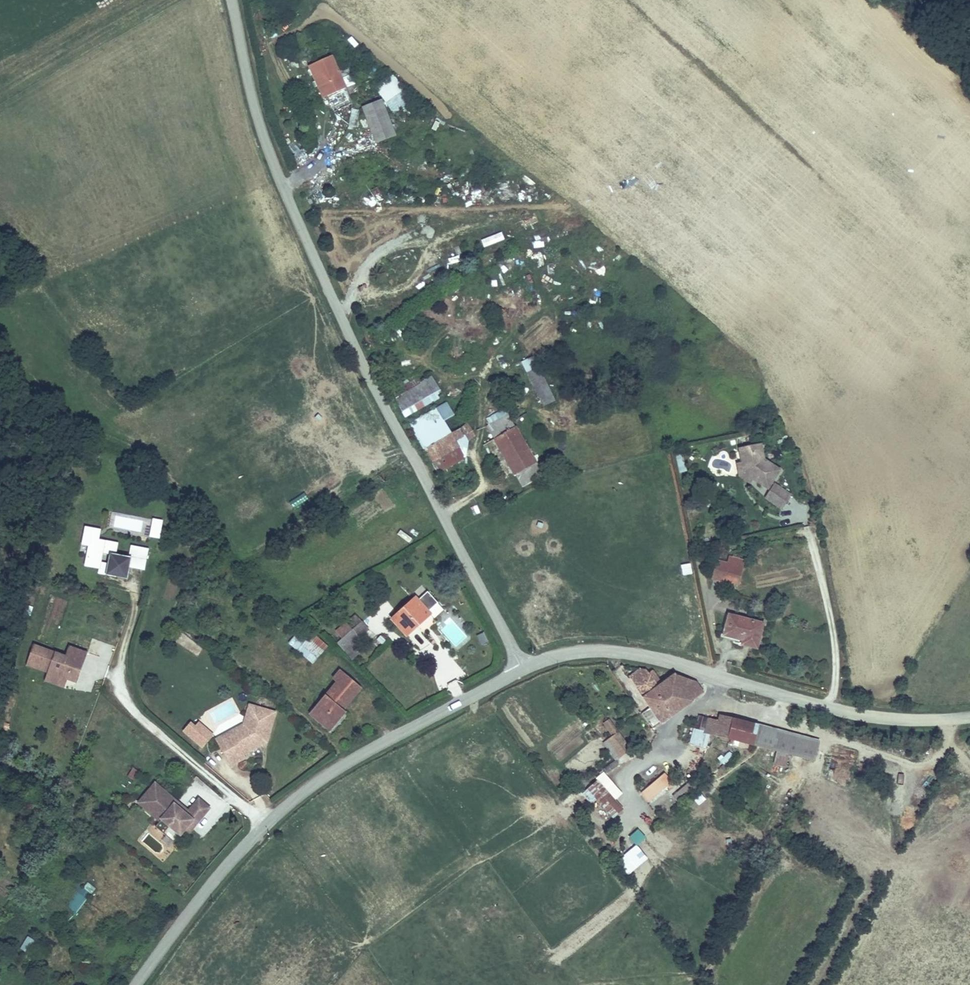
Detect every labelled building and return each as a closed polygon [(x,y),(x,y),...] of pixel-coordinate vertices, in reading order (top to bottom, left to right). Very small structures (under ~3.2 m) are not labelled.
[(352,90),(338,56),(313,66),(318,79),(324,76),(332,98),(352,90)] [(332,98),(324,76),(318,79),(326,100),(332,98)] [(388,113),(404,100),(400,95),(384,108),(388,113)] [(392,118),(408,104),(404,100),(388,113),(392,118)] [(533,355),(520,360),(534,392),(533,393),(539,406),(552,399),(533,355)] [(472,436),(467,425),(448,403),(434,410),(425,395),(399,410),(431,462),(465,441),(472,436)] [(535,461),(502,413),(482,427),(515,475),(535,461)] [(438,473),(464,458),(465,441),(431,462),(436,471),(438,473)] [(764,458),(762,451),(751,454),(752,459),(755,461),(764,458)] [(765,491),(777,473),(766,465),(764,458),(755,461),(752,459),(751,454),(739,456),(740,464),(743,476),(754,483),(765,491)] [(521,484),(542,471),(535,461),(515,475),(521,484)] [(754,483),(743,476),(740,464),(734,465),(737,480),(750,488),(754,483)] [(780,512),(788,498),(775,489),(766,502),(780,512)] [(101,541),(105,520),(88,517),(82,545),(89,547),(91,539),(101,541)] [(158,537),(160,522),(153,521),(150,535),(158,537)] [(187,545),(192,534),(183,530),(178,541),(187,545)] [(129,566),(131,559),(130,559),(111,555),(113,543),(101,541),(91,539),(89,547),(86,565),(101,567),(108,569),(107,575),(127,579),(129,566)] [(144,569),(147,550),(132,547),(130,559),(131,559),(129,566),(144,569)] [(734,579),(740,553),(727,551),(724,560),(712,558),(709,575),(734,579)] [(675,575),(691,572),(690,562),(674,565),(675,575)] [(107,575),(108,569),(101,567),(98,578),(107,575)] [(415,600),(412,598),(390,620),(404,634),(428,612),(425,610),(434,601),(424,591),(415,600)] [(759,642),(762,616),(729,611),(726,632),(744,635),(744,640),(759,642)] [(340,651),(363,627),(356,621),(348,629),(341,624),(333,632),(337,636),(331,644),(340,651)] [(305,662),(318,644),(303,633),(288,651),(305,662)] [(76,688),(87,658),(37,640),(26,671),(47,678),(67,685),(76,688)] [(652,670),(638,668),(627,676),(660,725),(693,701),(694,699),(703,692),(697,682),(675,674),(672,673),(661,682),(652,670)] [(336,712),(353,690),(332,675),(327,682),(330,685),(306,716),(305,716),(325,731),(338,714),(336,712)] [(64,693),(67,685),(47,678),(45,686),(64,693)] [(248,731),(254,709),(250,708),(244,728),(217,743),(221,750),(234,743),(232,739),(248,731)] [(234,743),(221,750),(231,769),(245,761),(243,758),(261,748),(259,746),(268,740),(275,716),(254,709),(248,731),(232,739),(234,743)] [(820,740),(718,714),(717,720),(696,715),(689,744),(706,748),(709,736),(814,761),(820,740)] [(195,716),(182,729),(201,748),(214,734),(195,716)] [(608,718),(602,723),(611,735),(605,740),(619,758),(631,749),(608,718)] [(614,760),(601,769),(605,774),(618,765),(614,760)] [(135,780),(140,770),(131,765),(126,776),(135,780)] [(638,791),(646,802),(672,782),(664,771),(638,791)] [(678,803),(697,787),(690,779),(671,795),(678,803)] [(611,819),(622,809),(596,780),(585,789),(611,819)] [(176,805),(156,788),(143,803),(165,821),(163,823),(156,831),(167,840),(174,832),(182,839),(190,829),(194,832),(210,812),(200,804),(189,816),(188,818),(174,807),(176,805)] [(692,809),(705,798),(700,792),(687,803),(692,809)] [(165,821),(143,803),(142,805),(163,823),(165,821)] [(189,816),(176,805),(174,807),(188,818),(189,816)] [(897,816),(899,833),(906,832),(904,815),(897,816)] [(637,827),(627,836),(635,845),(645,836),(637,827)] [(185,842),(194,832),(190,829),(182,839),(185,842)] [(175,846),(182,839),(174,832),(167,840),(175,846)] [(625,855),(617,862),(627,875),(635,867),(625,855)] [(74,915),(94,890),(76,876),(57,902),(74,915)] [(27,935),(20,949),(33,956),(40,941),(27,935)]
